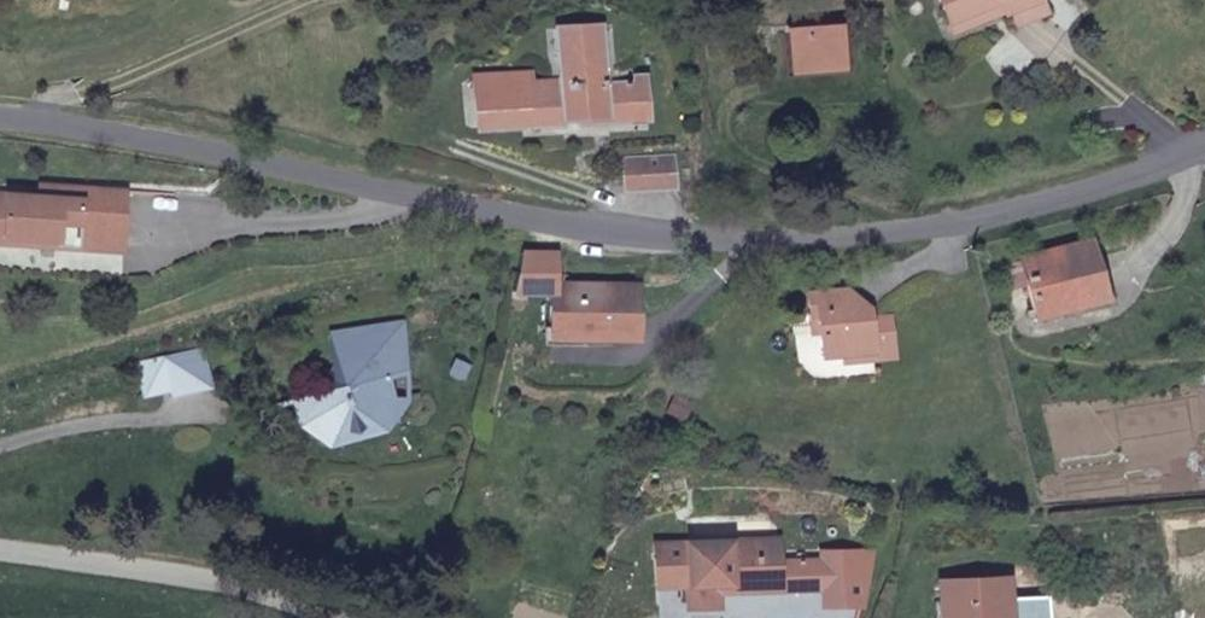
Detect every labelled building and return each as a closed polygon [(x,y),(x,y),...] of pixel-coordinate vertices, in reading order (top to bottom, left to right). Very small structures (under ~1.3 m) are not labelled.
[(949,19),(967,11),(972,21),(993,11),(988,0),(940,0),(949,19)] [(1002,7),(999,0),(988,0),(993,11),(1002,7)] [(1049,3),(1047,0),(999,0),(1002,7),(1009,4),(1015,19),(1049,3)] [(967,11),(949,19),(954,30),(972,21),(967,11)] [(838,63),(836,27),(785,29),(788,67),(838,63)] [(532,90),(533,128),(567,127),(567,120),(607,119),(609,125),(632,124),(630,85),(611,85),(605,28),(559,31),(561,88),(532,90)] [(641,84),(630,85),(632,124),(654,123),(650,77),(640,78),(641,84)] [(532,81),(522,82),(525,129),(533,128),(532,90),(532,81)] [(567,120),(567,127),(609,125),(607,119),(567,120)] [(677,192),(676,158),(628,159),(630,192),(677,192)] [(45,174),(45,185),(87,189),(87,200),(129,204),(131,181),(45,174)] [(127,243),(129,204),(87,200),(87,189),(45,185),(0,181),(0,231),(39,234),(39,229),(60,231),(60,237),(127,243)] [(1080,255),(1012,275),(1030,332),(1099,312),(1080,255)] [(641,341),(641,290),(556,289),(555,339),(641,341)] [(364,317),(325,327),(338,375),(290,386),(296,413),(310,409),(314,428),(392,407),(383,366),(398,362),(392,340),(401,337),(395,315),(366,322),(364,317)] [(885,384),(880,345),(861,348),(859,336),(842,338),(839,318),(799,322),(801,342),(809,342),(811,358),(814,384),(835,383),(846,381),(846,389),(885,384)] [(138,369),(201,354),(197,338),(133,352),(138,369)] [(809,342),(801,342),(803,359),(811,358),(809,342)] [(206,373),(201,354),(138,369),(142,383),(164,377),(165,382),(206,373)] [(836,390),(846,389),(846,381),(835,383),(836,390)] [(780,592),(778,544),(688,547),(655,548),(655,571),(657,617),(687,617),(687,612),(718,610),(718,596),(718,588),(728,587),(728,595),(780,592)] [(823,561),(831,614),(866,608),(875,555),(823,561)] [(950,583),(952,617),(1021,617),(1018,579),(950,583)] [(718,596),(728,595),(728,587),(718,588),(718,596)]
